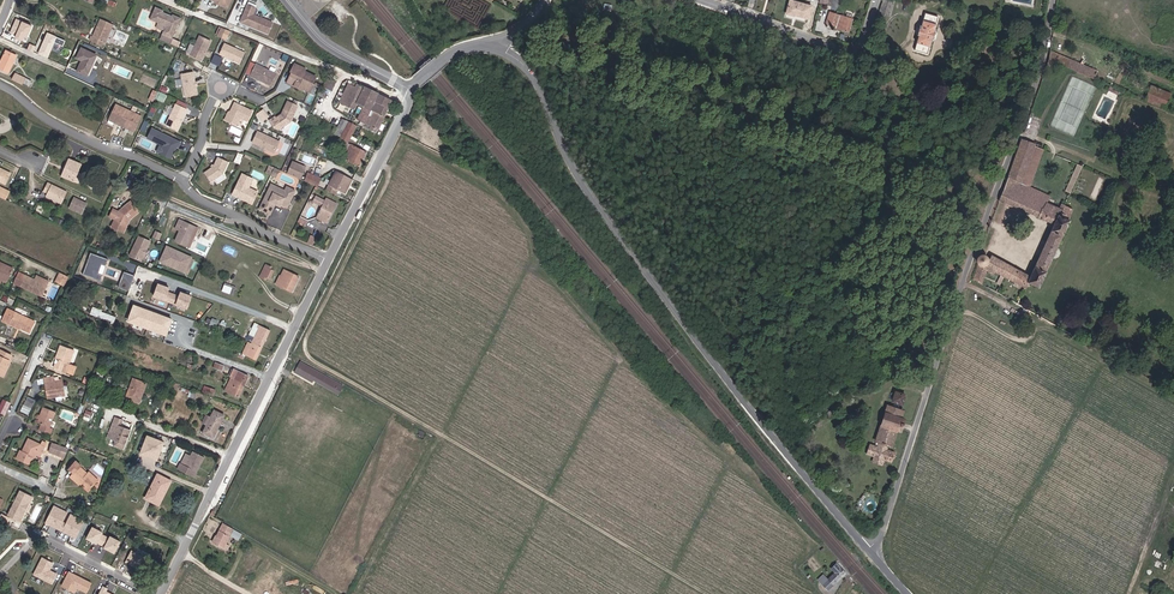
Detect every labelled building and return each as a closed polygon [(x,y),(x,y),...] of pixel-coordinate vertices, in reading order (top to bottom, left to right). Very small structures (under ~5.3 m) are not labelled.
[(894,0),(893,0),(882,0),(880,14),(891,16),(894,0)] [(811,7),(789,1),(786,14),(792,15),(793,13),(796,13),(796,16),(807,19),(811,7)] [(832,13),(836,2),(833,1),(832,4),(828,4),(826,10),(832,13)] [(274,22),(262,17),(258,17),(256,18),(254,14),(257,8),(249,4),(242,21),(270,33),(274,22)] [(159,37),(169,41),(178,21),(152,9),(146,21),(154,25),(163,29),(160,34),(159,37)] [(35,30),(38,23),(21,14),(18,21),(35,30)] [(930,44),(931,44),(934,35),(933,34),(935,27),(934,27),(936,19),(924,16),(922,23),(921,23),(919,31),(918,30),(916,38),(917,38),(915,46),(916,46),(914,53),(926,57),(928,49),(929,49),(930,44)] [(851,24),(830,18),(826,30),(833,32),(833,34),(848,38),(851,24)] [(116,28),(104,22),(96,39),(95,39),(92,43),(104,49),(106,45),(108,46),(116,28)] [(152,30),(160,34),(163,29),(154,25),(152,30)] [(216,35),(221,37),(224,29),(220,27),(216,35)] [(221,37),(225,39),(229,31),(224,29),(221,37)] [(61,53),(66,39),(45,32),(37,53),(48,57),(51,49),(61,53)] [(200,60),(209,40),(198,35),(189,55),(200,60)] [(166,47),(169,41),(159,37),(157,42),(166,47)] [(244,51),(223,42),(218,53),(239,62),(244,51)] [(95,58),(79,50),(76,59),(82,62),(77,73),(85,77),(95,58)] [(16,56),(6,51),(0,63),(0,69),(7,72),(16,56)] [(209,65),(216,69),(222,57),(215,53),(209,65)] [(275,73),(255,64),(249,75),(269,85),(275,73)] [(1069,72),(1093,83),(1096,75),(1072,65),(1069,72)] [(314,79),(303,73),(304,71),(293,66),(290,73),(291,73),(289,77),(296,81),(293,88),(301,92),(301,91),(307,93),(314,79)] [(12,81),(20,86),(22,83),(24,79),(15,74),(12,81)] [(196,97),(192,74),(180,76),(183,99),(196,97)] [(334,86),(325,81),(321,90),(330,95),(334,86)] [(350,89),(347,87),(337,108),(351,115),(355,108),(361,112),(354,125),(363,130),(362,132),(373,138),(389,105),(352,86),(350,89)] [(1164,114),(1171,98),(1152,91),(1145,106),(1157,111),(1164,114)] [(159,92),(158,99),(165,100),(166,93),(159,92)] [(280,129),(288,124),(296,108),(286,103),(280,113),(282,114),(280,116),(279,116),(273,120),(272,118),(267,123),(272,130),(277,126),(280,129)] [(174,132),(184,111),(173,105),(163,126),(174,132)] [(246,123),(250,113),(232,105),(231,110),(232,110),(230,114),(228,115),(225,123),(235,127),(238,119),(246,123)] [(114,108),(106,123),(112,126),(112,125),(125,131),(125,132),(132,136),(139,121),(114,108)] [(256,113),(262,120),(268,116),(262,108),(256,113)] [(335,131),(348,137),(352,131),(338,124),(335,131)] [(428,146),(435,128),(424,124),(416,142),(437,150),(440,145),(434,143),(432,148),(428,146)] [(342,148),(348,137),(335,131),(330,139),(337,143),(336,145),(342,148)] [(277,144),(256,134),(251,145),(261,150),(262,148),(265,150),(264,151),(271,155),(277,144)] [(176,146),(153,135),(148,144),(159,150),(156,157),(166,162),(170,154),(170,152),(171,150),(173,151),(176,146)] [(1000,198),(997,205),(1050,229),(1026,280),(985,260),(983,266),(974,262),(971,271),(976,273),(971,285),(975,288),(978,290),(984,275),(1020,293),(1023,287),(1033,291),(1067,224),(1064,223),(1068,214),(1055,208),(1053,213),(1043,209),(1046,202),(1026,193),(1018,189),(1032,151),(1019,146),(1000,198)] [(362,158),(347,151),(340,164),(355,172),(362,158)] [(1041,155),(1032,151),(1018,189),(1026,193),(1041,155)] [(285,172),(300,179),(305,166),(291,159),(285,172)] [(219,179),(225,167),(215,162),(210,171),(201,177),(207,187),(219,179)] [(59,179),(70,185),(74,177),(78,168),(67,163),(59,179)] [(6,187),(12,176),(0,170),(0,184),(6,187)] [(1080,172),(1075,170),(1062,196),(1067,198),(1080,172)] [(322,197),(331,201),(332,199),(339,203),(343,196),(346,198),(349,193),(346,190),(350,181),(342,177),(341,182),(336,180),(333,186),(331,185),(325,196),(322,195),(322,197)] [(245,193),(249,185),(239,179),(229,199),(234,202),(236,201),(239,203),(239,204),(248,209),(253,200),(246,196),(245,193)] [(305,180),(301,187),(309,191),(312,192),(315,185),(305,180)] [(44,199),(59,207),(64,196),(46,186),(42,194),(46,196),(44,199)] [(1,190),(0,191),(0,200),(6,203),(10,195),(1,190)] [(289,201),(281,197),(268,191),(255,215),(266,220),(272,207),(277,209),(276,210),(283,214),(289,201)] [(83,208),(70,202),(65,211),(79,218),(83,208)] [(324,229),(326,225),(333,211),(323,205),(322,208),(312,202),(309,208),(319,213),(314,224),(324,229)] [(112,224),(110,228),(116,230),(115,232),(121,235),(126,224),(135,216),(126,206),(118,214),(119,215),(116,218),(109,215),(106,222),(112,224)] [(155,210),(150,207),(144,219),(149,221),(155,210)] [(298,223),(296,226),(295,229),(303,233),(306,227),(298,223)] [(172,246),(183,251),(188,239),(187,238),(191,231),(176,224),(173,233),(176,235),(172,246)] [(120,237),(121,235),(115,232),(116,230),(110,228),(108,232),(120,237)] [(186,252),(195,232),(191,231),(187,238),(188,239),(183,251),(186,252)] [(312,235),(308,243),(313,245),(316,238),(312,235)] [(138,265),(147,246),(136,241),(127,260),(138,265)] [(164,252),(158,265),(169,270),(170,268),(179,272),(184,270),(187,262),(164,252)] [(79,275),(96,282),(98,276),(94,275),(98,265),(102,266),(104,260),(87,254),(79,275)] [(9,280),(12,273),(0,267),(0,276),(9,280)] [(170,268),(169,270),(181,276),(184,270),(179,272),(170,268)] [(269,273),(262,269),(256,282),(263,286),(264,284),(266,285),(270,276),(268,275),(269,273)] [(116,284),(121,286),(125,275),(120,273),(116,284)] [(125,293),(131,277),(125,275),(121,286),(116,284),(114,289),(119,291),(125,293)] [(9,280),(0,276),(0,283),(6,286),(9,280)] [(297,284),(282,276),(275,290),(291,298),(297,284)] [(17,277),(14,283),(42,297),(47,287),(36,282),(34,286),(17,277)] [(53,288),(62,291),(66,283),(58,279),(53,288)] [(40,302),(42,297),(14,283),(12,288),(40,302)] [(231,293),(221,288),(218,296),(228,300),(231,293)] [(155,292),(152,300),(185,313),(188,305),(190,301),(179,297),(177,301),(165,296),(167,293),(157,289),(155,292)] [(133,309),(127,324),(164,339),(170,324),(133,309)] [(87,317),(100,321),(102,316),(102,315),(90,310),(87,317)] [(111,320),(102,316),(100,321),(109,325),(111,320)] [(13,317),(8,329),(12,330),(12,329),(18,331),(17,332),(28,338),(33,327),(31,326),(13,317)] [(245,347),(259,354),(266,338),(252,331),(247,342),(244,341),(242,346),(245,347)] [(253,365),(259,354),(245,347),(238,362),(241,363),(243,360),(253,365)] [(65,353),(52,348),(49,354),(50,355),(47,362),(46,362),(44,366),(46,366),(45,370),(63,378),(66,369),(60,366),(65,353)] [(289,388),(291,389),(292,387),(296,389),(303,376),(296,372),(289,388)] [(233,388),(240,392),(245,383),(231,376),(227,382),(231,384),(233,385),(233,388)] [(319,385),(327,390),(337,396),(339,391),(313,376),(311,381),(319,385)] [(49,396),(47,396),(48,403),(64,402),(63,387),(55,387),(55,382),(46,382),(46,388),(49,388),(49,396)] [(121,403),(134,408),(142,389),(129,384),(121,403)] [(233,385),(231,384),(229,387),(227,387),(225,390),(223,396),(235,402),(240,392),(233,388),(233,385)] [(213,396),(202,391),(200,396),(211,401),(213,396)] [(901,398),(893,395),(889,404),(897,407),(901,398)] [(30,415),(37,399),(28,396),(22,411),(30,415)] [(4,404),(0,411),(0,418),(2,419),(4,420),(7,413),(10,407),(8,406),(4,404)] [(884,454),(892,433),(897,420),(898,415),(884,409),(870,449),(865,447),(862,456),(868,458),(866,464),(875,467),(877,462),(885,465),(888,455),(884,454)] [(54,415),(42,410),(36,425),(40,427),(38,432),(49,437),(51,432),(48,430),(54,415)] [(201,429),(203,430),(205,431),(201,439),(211,444),(223,421),(213,417),(209,424),(207,423),(205,422),(201,429)] [(122,422),(115,419),(108,438),(113,440),(111,445),(113,445),(112,448),(121,452),(129,432),(120,429),(122,422)] [(901,422),(897,420),(892,433),(896,435),(901,422)] [(166,442),(147,435),(139,455),(158,463),(166,442)] [(67,457),(70,447),(52,442),(49,451),(67,457)] [(21,458),(19,457),(16,461),(30,468),(35,459),(39,462),(44,453),(43,452),(45,448),(41,446),(40,450),(28,444),(22,456),(21,458)] [(192,482),(202,463),(191,457),(183,472),(178,469),(176,474),(192,482)] [(80,466),(76,461),(69,469),(74,473),(71,477),(79,485),(80,484),(81,482),(83,484),(89,490),(97,481),(89,473),(88,475),(79,467),(80,466)] [(157,475),(145,498),(158,505),(170,482),(157,475)] [(22,512),(27,502),(29,504),(32,497),(20,491),(7,515),(20,521),(24,514),(22,512)] [(64,523),(62,522),(67,513),(53,506),(45,523),(60,531),(64,523)] [(75,538),(84,521),(70,514),(66,524),(64,523),(60,531),(75,538)] [(100,545),(105,537),(101,534),(102,533),(92,527),(86,539),(93,542),(94,541),(96,543),(100,545)] [(235,545),(238,540),(220,529),(209,548),(224,556),(227,552),(224,551),(229,542),(235,545)] [(114,553),(120,542),(110,537),(109,539),(105,537),(100,545),(104,547),(107,548),(107,549),(114,553)] [(141,571),(147,560),(131,551),(125,562),(141,571)] [(51,583),(56,574),(51,571),(51,573),(48,571),(49,570),(52,563),(41,558),(33,574),(51,583)] [(53,569),(61,573),(65,567),(57,562),(53,569)] [(842,573),(833,563),(829,568),(832,572),(829,575),(825,570),(820,575),(829,585),(842,573)] [(90,583),(76,576),(76,577),(73,576),(74,575),(68,572),(61,586),(74,592),(76,588),(85,593),(90,583)]
